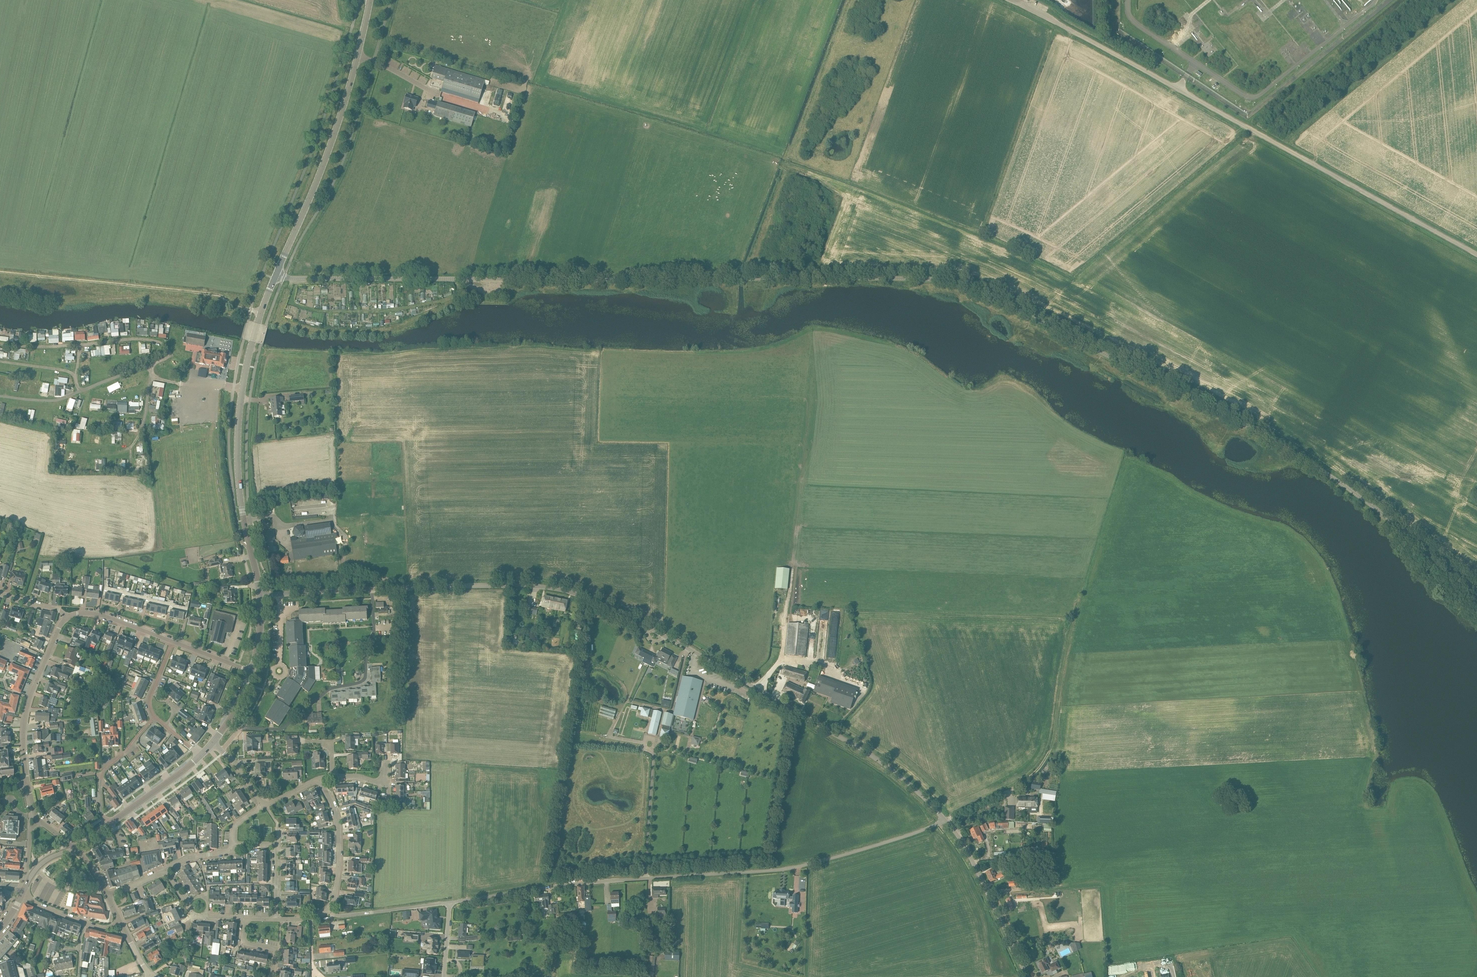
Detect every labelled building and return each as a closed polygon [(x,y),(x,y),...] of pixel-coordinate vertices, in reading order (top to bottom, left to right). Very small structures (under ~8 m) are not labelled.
[(432,77),(444,81),(448,70),(435,66),(432,77)] [(485,81),(448,70),(444,81),(442,87),(443,87),(441,92),(445,93),(446,88),(480,98),(485,81)] [(504,100),(513,103),(516,94),(507,91),(504,100)] [(418,99),(406,95),(404,103),(405,104),(404,108),(412,110),(410,109),(411,106),(415,107),(418,99)] [(503,103),(504,98),(495,96),(493,107),(499,109),(500,102),(503,103)] [(475,114),(438,102),(434,116),(471,127),(475,114)] [(108,323),(99,324),(100,333),(108,333),(108,323)] [(49,334),(49,342),(60,342),(60,330),(49,330),(49,334)] [(206,337),(179,332),(178,342),(186,343),(204,346),(206,337)] [(29,342),(38,342),(38,333),(29,333),(29,342)] [(132,346),(132,353),(141,353),(141,342),(136,342),(136,346),(132,346)] [(142,344),(142,353),(150,353),(150,349),(146,349),(146,344),(142,344)] [(92,350),(93,357),(112,355),(111,345),(97,347),(98,350),(92,350)] [(15,348),(15,360),(20,360),(20,354),(26,354),(27,349),(15,348)] [(75,353),(76,354),(76,349),(66,349),(66,360),(75,360),(75,353)] [(221,368),(223,368),(224,365),(225,366),(226,364),(227,360),(225,360),(226,355),(221,354),(216,353),(216,350),(210,350),(210,352),(207,352),(207,351),(202,351),(202,353),(198,353),(196,363),(200,364),(205,365),(205,364),(211,365),(211,366),(210,373),(220,375),(221,371),(220,371),(221,368)] [(199,368),(198,376),(206,378),(207,374),(207,370),(199,368)] [(161,387),(160,397),(164,397),(166,383),(155,381),(154,386),(161,387)] [(41,392),(41,396),(48,397),(50,383),(39,382),(38,386),(41,387),(41,392)] [(31,393),(33,385),(26,384),(24,391),(31,393)] [(202,401),(201,396),(183,399),(184,405),(193,403),(202,401)] [(283,402),(283,397),(271,399),(272,410),(273,410),(273,417),(282,416),(281,402),(283,402)] [(71,398),(68,408),(74,410),(77,400),(71,398)] [(111,409),(111,412),(128,412),(128,402),(118,402),(118,405),(107,405),(108,409),(111,409)] [(33,421),(35,410),(29,409),(27,420),(33,421)] [(152,426),(157,425),(157,430),(165,430),(165,425),(161,425),(160,416),(152,416),(152,426)] [(85,430),(89,419),(83,417),(81,424),(77,423),(76,427),(85,430)] [(135,430),(135,422),(126,421),(126,430),(135,430)] [(71,441),(81,442),(81,430),(74,430),(74,438),(71,438),(71,441)] [(122,433),(112,433),(112,443),(116,443),(116,439),(122,439),(122,433)] [(129,435),(126,440),(131,443),(134,438),(129,435)] [(96,469),(96,460),(92,460),(92,462),(86,462),(86,461),(79,461),(79,465),(76,465),(76,469),(96,469)] [(331,534),(330,523),(305,527),(306,535),(303,535),(303,537),(303,539),(306,538),(306,539),(291,541),(294,560),(337,554),(334,534),(331,534)] [(305,531),(301,526),(295,527),(293,533),(296,537),(302,536),(305,531)] [(275,540),(274,531),(262,532),(265,554),(269,553),(270,553),(273,552),(272,540),(275,540)] [(221,560),(220,561),(220,560),(217,560),(216,557),(212,558),(213,561),(209,562),(210,567),(221,564),(221,563),(222,563),(221,560)] [(53,566),(53,562),(50,562),(41,562),(39,569),(42,570),(44,566),(53,566)] [(233,577),(230,564),(220,566),(222,574),(223,573),(224,579),(233,577)] [(3,565),(1,571),(0,570),(0,581),(2,575),(6,577),(8,567),(3,565)] [(790,569),(777,568),(775,588),(788,590),(790,569)] [(25,576),(12,572),(9,580),(13,581),(12,584),(17,585),(18,585),(22,586),(25,576)] [(46,581),(46,580),(39,578),(38,581),(37,586),(40,587),(39,590),(48,593),(51,583),(46,581)] [(111,588),(108,587),(109,585),(108,585),(109,581),(106,581),(103,597),(105,598),(104,600),(109,601),(111,588)] [(56,587),(56,594),(59,594),(59,597),(64,597),(64,595),(68,595),(68,588),(64,588),(65,584),(60,584),(60,583),(56,583),(56,587)] [(82,587),(79,586),(78,589),(73,588),(73,590),(72,595),(81,597),(82,592),(82,590),(82,587)] [(98,587),(94,586),(94,590),(88,589),(87,592),(87,597),(98,599),(99,594),(100,591),(97,591),(98,587)] [(228,591),(228,586),(223,586),(220,586),(220,590),(224,590),(224,596),(227,596),(227,603),(231,603),(236,603),(235,596),(236,596),(236,591),(228,591)] [(117,589),(111,588),(109,601),(115,602),(117,589)] [(124,589),(121,588),(120,590),(117,589),(115,602),(119,603),(119,601),(121,601),(122,595),(124,589)] [(129,592),(126,591),(126,590),(127,589),(124,589),(122,595),(121,601),(123,601),(122,605),(126,605),(129,592)] [(135,594),(129,593),(129,592),(126,605),(132,607),(135,594)] [(141,596),(135,594),(132,607),(138,608),(141,596)] [(147,595),(144,594),(144,596),(141,596),(138,608),(142,609),(143,607),(145,607),(147,595)] [(153,598),(150,597),(150,595),(147,595),(145,607),(147,607),(146,611),(150,612),(153,598)] [(553,604),(554,598),(544,596),(542,606),(556,609),(557,605),(553,604)] [(159,600),(158,600),(153,599),(153,598),(150,612),(156,613),(159,600)] [(567,601),(554,598),(553,604),(557,605),(556,609),(565,611),(567,601)] [(162,614),(165,602),(159,600),(156,613),(162,614)] [(162,614),(166,615),(166,613),(168,613),(171,601),(168,600),(168,601),(168,602),(165,602),(162,614)] [(176,604),(173,604),(174,601),(171,601),(168,613),(170,614),(169,617),(174,618),(176,604)] [(179,619),(184,620),(184,618),(185,618),(186,618),(190,602),(188,601),(187,601),(186,605),(185,607),(182,606),(179,619)] [(384,607),(384,603),(376,603),(376,609),(378,608),(379,614),(388,614),(388,607),(384,607)] [(179,619),(182,606),(176,605),(177,604),(176,604),(174,618),(179,619)] [(294,613),(292,616),(294,617),(294,621),(293,621),(293,623),(294,625),(295,625),(295,623),(302,623),(323,622),(323,624),(328,624),(328,622),(337,622),(338,623),(338,622),(341,622),(341,623),(346,623),(345,619),(348,619),(348,621),(353,620),(353,619),(355,619),(355,620),(360,620),(360,619),(362,618),(362,620),(367,620),(367,615),(368,615),(368,607),(343,608),(343,610),(325,611),(325,609),(299,610),(299,612),(294,612),(294,613)] [(537,608),(530,607),(529,608),(527,607),(526,612),(529,613),(528,614),(536,616),(537,608)] [(16,609),(12,608),(11,612),(4,610),(2,615),(1,619),(7,621),(8,616),(9,616),(21,620),(24,611),(17,608),(16,609)] [(43,613),(41,613),(40,618),(53,622),(56,613),(50,612),(50,613),(43,611),(43,613)] [(210,631),(209,634),(211,635),(212,634),(213,634),(211,642),(222,644),(223,638),(224,636),(225,629),(227,630),(226,632),(229,632),(231,633),(232,633),(234,623),(234,622),(236,616),(221,612),(221,613),(220,612),(215,611),(212,620),(215,621),(212,631),(210,631)] [(303,644),(302,623),(295,623),(295,625),(294,625),(293,623),(293,621),(294,621),(294,617),(292,616),(291,616),(291,623),(286,623),(287,644),(290,644),(290,647),(289,647),(290,669),(292,669),(292,672),(291,676),(289,679),(288,678),(276,697),(280,699),(279,701),(276,700),(265,718),(271,722),(270,723),(272,724),(273,723),(279,727),(290,709),(288,707),(289,705),(290,705),(301,687),(303,689),(308,692),(315,681),(315,680),(315,667),(309,667),(306,668),(305,646),(303,647),(303,644)] [(201,619),(190,617),(190,619),(189,624),(200,627),(201,623),(204,624),(205,621),(201,620),(201,619)] [(44,620),(39,618),(36,619),(36,621),(39,622),(37,626),(41,627),(39,635),(46,637),(51,622),(46,620),(44,619),(44,620)] [(809,623),(804,623),(804,625),(788,623),(785,654),(806,656),(809,623)] [(78,626),(76,632),(74,632),(72,637),(78,640),(80,634),(87,637),(89,631),(89,630),(89,629),(86,628),(86,629),(82,628),(78,626)] [(98,631),(95,630),(94,631),(93,631),(91,637),(91,638),(91,639),(88,637),(84,647),(88,648),(90,644),(95,646),(96,644),(97,644),(98,641),(99,641),(99,639),(101,634),(97,633),(98,631)] [(114,636),(106,633),(104,638),(104,639),(103,643),(106,644),(107,640),(111,642),(112,641),(114,636)] [(123,650),(128,638),(121,636),(119,643),(117,642),(117,641),(113,650),(117,651),(118,648),(123,650)] [(128,638),(123,650),(129,652),(126,658),(131,660),(135,649),(132,648),(135,641),(128,638)] [(36,641),(32,639),(31,643),(35,644),(33,648),(39,650),(42,643),(37,641),(36,641)] [(31,644),(21,640),(19,644),(28,649),(31,644)] [(75,646),(70,644),(70,646),(81,650),(84,643),(77,640),(75,646)] [(148,646),(142,644),(138,654),(144,657),(148,646)] [(144,657),(151,659),(155,649),(148,646),(144,657)] [(77,651),(69,648),(65,658),(69,660),(68,664),(75,667),(78,659),(75,658),(77,651)] [(638,648),(636,653),(644,658),(642,662),(652,667),(655,663),(657,657),(659,657),(669,662),(667,665),(672,667),(676,658),(672,656),(670,655),(671,653),(663,649),(660,653),(658,652),(656,657),(638,648)] [(151,659),(157,662),(161,651),(155,649),(151,659)] [(31,655),(20,651),(19,655),(24,657),(22,663),(21,664),(31,669),(35,661),(34,661),(35,657),(31,655)] [(177,670),(181,659),(174,657),(170,667),(177,670)] [(184,672),(188,662),(181,659),(177,670),(184,672)] [(8,670),(8,671),(17,675),(20,668),(9,663),(7,666),(8,666),(6,669),(8,670)] [(197,678),(201,667),(194,664),(190,675),(197,678)] [(67,667),(63,666),(61,670),(53,667),(51,676),(58,678),(59,677),(67,680),(70,674),(72,675),(74,670),(67,667)] [(807,672),(786,666),(783,675),(804,681),(807,672)] [(81,667),(79,671),(85,672),(93,675),(94,671),(91,670),(91,668),(87,667),(86,669),(81,667)] [(204,680),(208,670),(201,667),(197,678),(204,680)] [(370,667),(371,675),(380,675),(380,667),(370,667)] [(17,675),(19,675),(26,679),(29,671),(20,668),(17,675)] [(227,678),(217,674),(214,681),(225,685),(227,678)] [(23,687),(26,679),(19,675),(16,682),(13,680),(14,678),(12,677),(10,682),(23,687)] [(380,675),(371,675),(371,683),(372,683),(376,682),(381,682),(380,675)] [(702,681),(682,676),(673,715),(693,720),(702,681)] [(139,677),(137,683),(146,687),(149,682),(139,677)] [(819,677),(814,691),(833,698),(831,702),(850,709),(857,690),(819,677)] [(222,691),(225,685),(214,681),(212,687),(222,691)] [(23,687),(10,682),(10,684),(14,686),(12,690),(20,693),(23,687)] [(805,690),(788,682),(783,692),(800,700),(799,701),(804,703),(810,691),(805,689),(805,690)] [(66,686),(59,683),(58,687),(47,683),(44,691),(49,693),(50,693),(52,694),(53,693),(57,694),(59,688),(65,690),(66,686)] [(137,683),(134,689),(143,693),(146,687),(137,683)] [(172,698),(179,689),(173,685),(166,693),(172,698)] [(220,698),(222,691),(212,687),(209,694),(220,698)] [(360,689),(361,697),(369,696),(368,687),(361,687),(360,689)] [(134,689),(131,695),(141,699),(143,693),(134,689)] [(177,702),(184,694),(179,689),(172,698),(177,702)] [(361,697),(360,689),(353,690),(353,699),(361,699),(361,697)] [(190,697),(196,699),(198,693),(193,691),(190,697)] [(346,699),(346,692),(338,692),(339,702),(346,702),(346,699)] [(19,696),(11,694),(9,704),(0,702),(0,721),(2,721),(3,717),(5,718),(6,716),(7,715),(9,716),(10,712),(15,713),(19,696)] [(209,694),(206,700),(217,704),(220,698),(209,694)] [(58,700),(51,697),(50,701),(47,700),(41,698),(39,705),(44,707),(45,707),(48,708),(50,704),(56,706),(58,700)] [(140,703),(131,706),(133,712),(142,709),(140,703)] [(616,711),(602,706),(599,715),(613,720),(616,711)] [(212,718),(214,711),(204,707),(201,713),(212,718)] [(44,718),(56,718),(57,718),(57,713),(59,713),(60,709),(49,708),(48,713),(36,712),(36,716),(43,717),(43,718),(44,718)] [(654,710),(654,711),(650,710),(642,708),(640,716),(648,718),(648,717),(652,718),(648,734),(656,736),(661,712),(654,710)] [(133,712),(135,718),(144,715),(142,709),(133,712)] [(190,715),(182,709),(178,714),(186,720),(186,719),(193,724),(196,720),(189,715),(190,715)] [(209,724),(212,718),(201,713),(199,720),(209,724)] [(317,713),(313,714),(307,714),(308,724),(308,723),(315,723),(323,723),(322,718),(317,718),(317,713)] [(670,727),(673,715),(665,713),(663,725),(665,726),(664,730),(662,729),(660,737),(668,739),(669,731),(668,731),(669,727),(670,727)] [(135,718),(137,724),(146,721),(144,715),(135,718)] [(191,731),(194,733),(195,733),(200,737),(205,731),(201,728),(199,727),(197,730),(194,728),(193,728),(188,725),(187,727),(188,728),(191,730),(191,731)] [(117,727),(110,727),(110,729),(110,732),(111,745),(113,745),(113,746),(117,746),(118,746),(118,739),(118,734),(118,733),(117,733),(117,727)] [(152,741),(158,732),(152,727),(146,737),(152,741)] [(11,738),(11,735),(9,735),(9,732),(6,732),(6,728),(5,728),(0,729),(0,738),(11,738)] [(105,733),(103,733),(103,735),(103,740),(103,746),(109,746),(111,745),(110,732),(110,729),(105,730),(105,733)] [(35,733),(35,737),(34,737),(34,740),(35,740),(35,741),(40,740),(41,740),(44,740),(45,739),(45,730),(40,730),(40,733),(35,733)] [(194,733),(191,731),(191,730),(188,733),(192,736),(190,739),(192,740),(196,743),(200,737),(194,733)] [(157,745),(164,736),(158,732),(152,741),(157,745)] [(261,742),(261,735),(252,736),(252,739),(247,740),(247,752),(252,752),(256,752),(256,747),(258,747),(257,742),(261,742)] [(359,735),(356,735),(351,735),(351,738),(346,738),(346,750),(351,750),(355,750),(354,739),(362,739),(362,735),(359,735)] [(292,740),(291,736),(286,736),(286,741),(287,741),(288,745),(289,745),(290,754),(293,754),(298,754),(297,745),(298,745),(298,740),(292,740)] [(701,738),(692,736),(691,744),(699,746),(701,738)] [(0,738),(0,747),(9,747),(8,743),(10,743),(10,740),(11,740),(11,738),(0,738)] [(387,744),(387,752),(391,752),(391,754),(398,754),(398,749),(398,743),(398,740),(393,740),(393,743),(391,743),(391,744),(387,744)] [(50,747),(49,743),(45,743),(40,744),(41,746),(34,747),(35,751),(33,751),(34,753),(35,753),(35,754),(40,754),(43,753),(43,748),(46,748),(50,747)] [(387,752),(387,744),(384,744),(376,744),(376,750),(376,754),(384,754),(384,752),(387,752)] [(182,756),(182,755),(175,747),(169,751),(176,760),(182,756)] [(5,750),(3,750),(3,751),(0,752),(0,776),(4,776),(4,777),(5,777),(5,776),(7,776),(10,776),(13,775),(13,767),(8,768),(8,762),(8,758),(7,758),(7,751),(5,751),(5,750)] [(171,764),(176,760),(169,751),(164,755),(171,764)] [(321,756),(321,753),(314,753),(314,757),(316,757),(316,764),(315,764),(316,769),(325,768),(324,756),(321,756)] [(164,755),(158,760),(166,769),(171,764),(164,755)] [(358,769),(357,756),(347,756),(347,757),(349,756),(349,769),(358,769)] [(42,769),(48,768),(48,765),(42,766),(41,760),(33,760),(34,770),(42,769)] [(396,765),(396,772),(406,772),(406,769),(405,769),(405,765),(406,765),(406,762),(404,762),(399,762),(399,765),(396,765)] [(256,774),(255,774),(255,777),(256,777),(265,777),(265,768),(267,768),(269,768),(269,763),(266,763),(266,764),(258,764),(256,764),(256,771),(256,773),(256,774)] [(158,774),(152,764),(146,769),(153,778),(158,774)] [(34,770),(35,779),(48,777),(47,771),(49,771),(48,768),(42,769),(34,770)] [(301,770),(301,768),(293,768),(293,771),(283,771),(284,780),(295,780),(295,778),(297,778),(297,776),(301,775),(301,770)] [(153,778),(146,769),(140,773),(147,782),(153,778)] [(225,781),(228,779),(229,781),(231,779),(233,778),(230,773),(227,774),(224,770),(220,773),(225,781)] [(406,772),(396,772),(396,779),(399,779),(399,782),(409,782),(409,778),(405,778),(405,774),(406,774),(406,772)] [(73,779),(72,773),(62,775),(62,777),(60,778),(61,781),(73,779)] [(225,781),(220,773),(215,776),(218,781),(216,782),(220,787),(227,783),(225,781)] [(141,786),(134,777),(129,781),(135,790),(141,786)] [(214,784),(210,779),(205,783),(203,785),(201,786),(197,781),(192,785),(197,793),(203,789),(204,787),(206,790),(214,784)] [(129,781),(123,785),(130,794),(135,790),(129,781)] [(1041,783),(1032,782),(1031,789),(1040,790),(1041,783)] [(406,792),(406,783),(403,783),(403,786),(401,786),(396,786),(396,792),(406,792)] [(130,794),(123,785),(117,789),(124,798),(130,794)] [(347,786),(348,793),(354,792),(354,796),(357,796),(357,793),(357,788),(354,788),(354,785),(347,786)] [(54,793),(53,786),(45,788),(40,789),(42,796),(47,795),(54,793)] [(115,797),(117,795),(111,787),(107,790),(113,798),(115,797)] [(191,792),(188,788),(180,793),(183,798),(184,799),(192,793),(191,792)] [(1056,792),(1044,789),(1042,799),(1055,801),(1056,792)] [(317,799),(319,798),(315,790),(310,793),(314,801),(317,806),(320,805),(317,799)] [(372,792),(367,790),(365,797),(364,801),(369,802),(370,799),(372,792)] [(236,801),(244,796),(240,791),(236,794),(234,791),(227,796),(231,801),(234,799),(236,801)] [(308,803),(314,801),(310,793),(304,796),(306,800),(303,801),(308,810),(311,808),(308,803)] [(244,796),(236,801),(238,804),(235,807),(235,808),(238,812),(244,808),(242,805),(247,802),(244,796)] [(115,797),(113,798),(109,801),(107,799),(106,800),(109,805),(110,804),(112,807),(113,806),(113,807),(115,809),(120,806),(117,803),(118,802),(115,797)] [(182,806),(175,797),(169,802),(171,806),(174,810),(179,807),(179,808),(182,806)] [(226,805),(221,797),(219,798),(217,799),(221,805),(222,805),(226,810),(229,808),(228,807),(228,806),(227,804),(226,805)] [(1025,808),(1028,808),(1028,797),(1018,797),(1017,807),(1021,808),(1021,809),(1025,809),(1025,808)] [(1038,798),(1028,797),(1028,808),(1038,808),(1038,798)] [(201,801),(205,807),(210,804),(206,798),(201,801)] [(292,802),(284,806),(288,813),(289,813),(291,816),(294,815),(292,811),(294,810),(296,812),(303,809),(299,802),(294,805),(292,802)] [(68,807),(67,804),(64,808),(55,820),(60,824),(63,820),(65,818),(62,815),(68,807)] [(164,818),(166,822),(169,820),(164,814),(167,812),(166,810),(163,806),(162,806),(158,809),(158,810),(162,816),(164,818)] [(50,816),(55,820),(64,808),(62,807),(59,810),(56,807),(55,810),(54,810),(53,808),(51,810),(47,814),(50,815),(50,816)] [(91,809),(91,807),(87,808),(87,811),(88,813),(84,816),(85,818),(88,822),(94,817),(91,813),(93,812),(91,809)] [(1014,807),(1005,807),(1005,820),(1014,820),(1014,807)] [(157,819),(162,816),(158,810),(153,813),(157,819)] [(319,816),(320,819),(328,817),(326,812),(323,813),(322,810),(317,812),(316,812),(317,817),(319,816)] [(228,813),(227,811),(218,817),(219,819),(222,823),(231,817),(228,813)] [(152,823),(154,825),(156,824),(155,821),(157,819),(153,813),(148,817),(152,823)] [(347,816),(348,822),(359,820),(357,814),(354,815),(347,816)] [(10,817),(9,817),(9,816),(8,817),(4,817),(2,819),(2,821),(4,823),(3,832),(6,832),(6,835),(1,834),(0,839),(10,840),(15,840),(16,836),(18,836),(18,831),(19,828),(18,828),(19,823),(17,822),(17,818),(13,818),(13,817),(11,817),(11,816),(10,816),(10,817)] [(148,817),(143,820),(142,820),(142,821),(145,824),(145,825),(147,827),(152,823),(148,817)] [(328,817),(320,819),(316,821),(319,829),(321,828),(322,828),(327,826),(326,823),(329,822),(328,817)] [(132,823),(130,820),(125,823),(127,826),(126,826),(126,827),(127,829),(129,829),(130,829),(132,832),(137,828),(133,822),(132,823)] [(296,825),(296,820),(291,820),(286,820),(286,826),(289,826),(289,829),(296,829),(296,831),(298,831),(301,831),(303,831),(303,828),(299,828),(299,825),(296,825)] [(361,829),(359,820),(348,822),(350,828),(354,827),(354,830),(361,829)] [(73,829),(66,823),(61,830),(68,836),(73,829),(76,833),(81,829),(78,825),(73,829)] [(989,829),(986,823),(980,826),(983,832),(989,829)] [(145,834),(141,827),(137,829),(142,836),(145,834)] [(984,840),(978,827),(970,831),(974,839),(977,837),(980,842),(984,840)] [(298,838),(298,831),(294,832),(289,832),(289,835),(287,835),(287,841),(290,841),(290,843),(295,843),(297,842),(297,838),(298,838)] [(361,834),(354,834),(354,837),(355,837),(355,840),(353,840),(349,840),(349,848),(352,848),(352,854),(358,854),(358,849),(361,849),(361,840),(361,834)] [(169,844),(171,855),(174,854),(173,851),(177,851),(176,846),(179,846),(178,841),(178,839),(172,840),(173,843),(169,844)] [(318,842),(318,849),(326,849),(326,845),(331,845),(331,839),(320,839),(320,840),(323,840),(323,842),(318,842)] [(164,842),(158,843),(159,845),(160,850),(159,851),(160,851),(160,852),(164,851),(164,853),(167,853),(168,856),(171,855),(169,844),(165,845),(164,842)] [(100,862),(100,863),(112,860),(126,857),(123,848),(110,851),(107,847),(106,846),(105,845),(104,845),(103,845),(102,845),(93,850),(100,862)] [(299,853),(299,846),(298,846),(293,846),(293,849),(286,849),(286,857),(291,857),(295,857),(295,853),(299,853)] [(318,858),(322,858),(331,858),(331,852),(326,852),(326,849),(318,849),(318,858)] [(21,851),(16,850),(14,850),(14,851),(6,850),(5,859),(2,859),(2,862),(8,862),(20,863),(20,858),(21,858),(21,855),(20,855),(21,851)] [(139,854),(140,858),(145,873),(163,864),(160,852),(160,851),(159,851),(139,854)] [(331,863),(331,858),(322,858),(322,861),(319,861),(319,867),(322,867),(327,867),(327,863),(331,863)] [(287,864),(287,870),(299,870),(299,864),(301,864),(301,860),(296,860),(291,860),(291,864),(287,864)] [(236,862),(237,870),(237,873),(245,873),(245,872),(245,870),(243,870),(242,861),(236,862)] [(362,864),(359,864),(359,861),(350,861),(349,867),(348,867),(348,872),(353,872),(357,872),(357,873),(361,873),(362,864)] [(109,865),(101,868),(107,882),(106,882),(109,888),(116,885),(130,879),(127,871),(126,872),(123,864),(119,866),(120,870),(110,874),(110,873),(115,871),(112,864),(109,865)] [(205,876),(213,876),(212,864),(206,865),(206,867),(203,868),(203,869),(204,873),(205,876)] [(182,879),(190,873),(188,871),(191,869),(188,865),(182,868),(184,871),(179,874),(182,879)] [(326,869),(321,868),(320,873),(322,873),(320,882),(322,883),(328,883),(329,880),(330,874),(326,873),(326,869)] [(996,875),(993,869),(986,872),(990,882),(1004,876),(1002,872),(996,875)] [(8,870),(5,870),(5,880),(18,881),(19,874),(8,873),(8,870)] [(291,876),(291,880),(301,880),(301,877),(301,876),(299,876),(299,870),(287,870),(287,876),(291,876)] [(190,873),(182,879),(185,884),(193,878),(192,876),(194,874),(192,872),(190,873)] [(193,878),(185,884),(188,889),(197,883),(195,881),(200,877),(199,875),(193,878)] [(365,878),(359,878),(359,881),(357,881),(348,880),(347,888),(356,889),(357,885),(358,885),(364,886),(365,878)] [(165,889),(160,881),(148,888),(151,892),(152,894),(156,892),(157,894),(160,891),(165,889)] [(199,882),(197,883),(188,889),(192,895),(194,893),(196,896),(202,892),(198,886),(200,884),(199,882)] [(294,888),(294,883),(287,883),(286,892),(291,892),(298,892),(298,888),(294,888)] [(229,902),(229,892),(230,886),(227,886),(227,889),(225,889),(225,896),(220,895),(219,904),(225,904),(225,902),(229,902)] [(325,888),(317,887),(316,895),(317,895),(317,900),(326,901),(327,893),(324,893),(325,888)] [(584,887),(577,887),(578,908),(579,908),(579,907),(589,907),(589,910),(590,910),(589,897),(585,898),(584,887)] [(659,888),(659,887),(652,887),(652,895),(666,895),(666,888),(659,888)] [(219,904),(220,895),(214,895),(214,890),(210,890),(210,897),(209,903),(212,903),(212,902),(213,902),(213,904),(219,904)] [(229,892),(229,902),(230,902),(230,900),(233,900),(233,903),(239,903),(239,892),(239,890),(239,892),(229,892)] [(780,901),(785,902),(785,899),(793,900),(793,897),(790,897),(789,897),(789,896),(789,895),(788,895),(788,894),(788,893),(788,892),(789,892),(789,891),(788,891),(787,891),(784,891),(785,891),(780,890),(780,891),(777,891),(776,891),(776,893),(773,893),(773,895),(773,897),(773,898),(776,899),(781,899),(780,901)] [(139,900),(136,892),(130,894),(133,902),(139,900)] [(89,894),(78,893),(77,894),(73,912),(80,915),(81,913),(84,914),(84,916),(91,918),(107,920),(108,912),(105,912),(104,904),(103,904),(101,898),(101,897),(101,896),(89,894)] [(611,905),(619,904),(618,893),(610,893),(611,905)] [(548,901),(548,895),(535,896),(535,902),(542,901),(543,909),(548,908),(549,915),(555,914),(553,905),(548,905),(548,901)] [(301,896),(293,896),(293,899),(287,899),(287,908),(296,907),(296,903),(301,903),(301,896)] [(346,896),(345,899),(344,899),(343,903),(345,903),(345,904),(356,906),(357,898),(346,896)] [(145,913),(154,911),(151,898),(143,900),(144,903),(123,910),(125,917),(130,915),(136,913),(139,912),(140,915),(145,913)] [(24,904),(19,918),(27,922),(28,919),(33,921),(34,917),(33,917),(36,910),(35,909),(36,909),(33,908),(24,904)] [(171,906),(161,909),(162,914),(171,912),(173,917),(182,913),(179,907),(173,910),(171,906)] [(666,915),(666,908),(657,908),(657,911),(656,911),(656,915),(657,915),(657,918),(666,918),(666,915)] [(34,917),(33,921),(39,923),(37,928),(42,929),(46,931),(46,929),(51,916),(52,915),(36,909),(35,909),(36,910),(33,917),(34,917)] [(437,920),(436,911),(427,912),(427,913),(420,914),(421,920),(428,919),(429,928),(440,929),(440,920),(437,920)] [(616,918),(615,912),(612,912),(607,912),(608,922),(614,922),(613,918),(616,918)] [(175,921),(167,924),(170,929),(176,926),(177,926),(179,925),(178,922),(185,918),(182,913),(173,917),(175,921)] [(59,928),(58,927),(61,920),(51,916),(46,929),(53,931),(52,933),(56,935),(59,928)] [(139,927),(145,924),(141,917),(136,920),(132,922),(132,923),(131,924),(134,928),(135,928),(135,929),(139,927)] [(18,937),(27,922),(19,918),(10,932),(17,938),(18,937)] [(58,931),(65,933),(66,930),(69,922),(63,919),(61,924),(60,928),(59,928),(56,935),(58,931)] [(72,933),(75,924),(69,922),(66,930),(65,933),(71,935),(72,933)] [(228,925),(228,929),(236,930),(237,924),(229,923),(230,922),(226,922),(225,925),(228,925)] [(75,924),(72,933),(74,933),(72,939),(77,941),(80,933),(79,933),(81,926),(75,924)] [(184,931),(181,924),(174,927),(177,934),(184,931)] [(203,935),(204,924),(198,924),(198,925),(194,924),(194,928),(192,928),(191,924),(192,931),(192,934),(193,936),(201,937),(201,935),(203,935)] [(466,925),(461,924),(460,929),(459,929),(458,936),(459,936),(459,942),(462,942),(465,941),(469,941),(470,941),(478,940),(477,936),(470,936),(466,936),(466,925)] [(302,926),(298,926),(298,928),(288,927),(288,932),(290,932),(290,935),(287,934),(286,943),(294,944),(295,936),(297,936),(297,937),(301,937),(302,926)] [(330,933),(329,926),(319,927),(319,934),(330,933)] [(153,933),(149,927),(136,935),(139,940),(146,936),(146,937),(153,933)] [(96,948),(97,947),(97,941),(100,932),(91,930),(87,929),(84,938),(85,938),(82,952),(82,960),(83,960),(83,962),(89,963),(91,952),(95,953),(96,948)] [(8,934),(4,938),(13,946),(18,940),(17,938),(10,932),(9,932),(10,933),(8,934)] [(109,957),(107,957),(107,953),(108,953),(108,950),(109,943),(109,941),(110,935),(100,932),(97,941),(97,947),(98,941),(103,943),(101,957),(101,961),(103,961),(103,976),(108,976),(109,957)] [(110,935),(109,941),(110,942),(109,945),(109,946),(113,947),(113,949),(115,949),(120,950),(120,949),(123,938),(110,935)] [(188,940),(183,935),(182,936),(179,939),(184,944),(188,940)] [(154,937),(146,941),(147,943),(142,946),(145,952),(150,949),(155,946),(158,944),(154,937)] [(4,938),(0,943),(0,961),(5,955),(13,946),(4,938)] [(424,942),(423,948),(427,949),(427,953),(436,954),(437,948),(438,948),(438,945),(437,945),(438,939),(428,938),(428,943),(424,942)] [(331,952),(330,945),(319,946),(320,953),(331,952)] [(163,951),(161,948),(152,953),(148,955),(151,961),(153,960),(156,963),(160,961),(162,960),(159,953),(163,951)] [(285,951),(284,958),(293,958),(293,954),(297,954),(297,948),(296,949),(291,948),(291,951),(285,951)] [(472,961),(472,964),(476,965),(479,965),(483,965),(483,962),(484,956),(470,955),(470,952),(457,951),(458,951),(458,957),(457,957),(457,958),(472,958),(472,961)] [(665,960),(679,960),(679,953),(665,952),(665,960)] [(10,959),(5,955),(0,961),(0,964),(0,965),(3,976),(25,976),(23,969),(21,968),(15,966),(15,965),(14,961),(7,963),(10,959)] [(385,958),(385,955),(377,955),(377,957),(374,957),(374,966),(377,966),(377,968),(384,968),(384,975),(387,975),(388,958),(385,958)] [(646,956),(644,975),(646,975),(646,976),(653,976),(655,957),(646,956)] [(62,970),(60,960),(60,957),(57,958),(58,960),(54,961),(55,966),(56,971),(62,970)] [(293,962),(293,958),(284,958),(284,965),(290,965),(290,969),(295,969),(296,969),(296,963),(293,962)] [(1049,965),(1045,958),(1039,962),(1040,965),(1039,966),(1042,973),(1049,970),(1048,970),(1050,969),(1052,972),(1060,968),(1056,962),(1049,965)] [(436,960),(426,959),(426,964),(424,964),(423,974),(435,975),(435,971),(436,971),(437,964),(435,964),(436,960)] [(188,971),(190,972),(189,976),(203,976),(203,975),(204,971),(200,970),(192,968),(193,966),(193,963),(190,962),(189,966),(188,971)] [(338,972),(338,971),(340,971),(340,968),(340,966),(339,963),(334,963),(333,963),(333,964),(332,964),(332,963),(332,964),(331,964),(331,965),(327,965),(328,972),(333,971),(333,972),(334,972),(334,971),(335,971),(335,972),(335,971),(337,971),(337,972),(337,971),(338,971),(338,972)] [(185,967),(179,965),(178,969),(172,967),(171,969),(170,974),(176,976),(176,975),(178,975),(178,976),(180,972),(183,972),(184,968),(185,967)]
